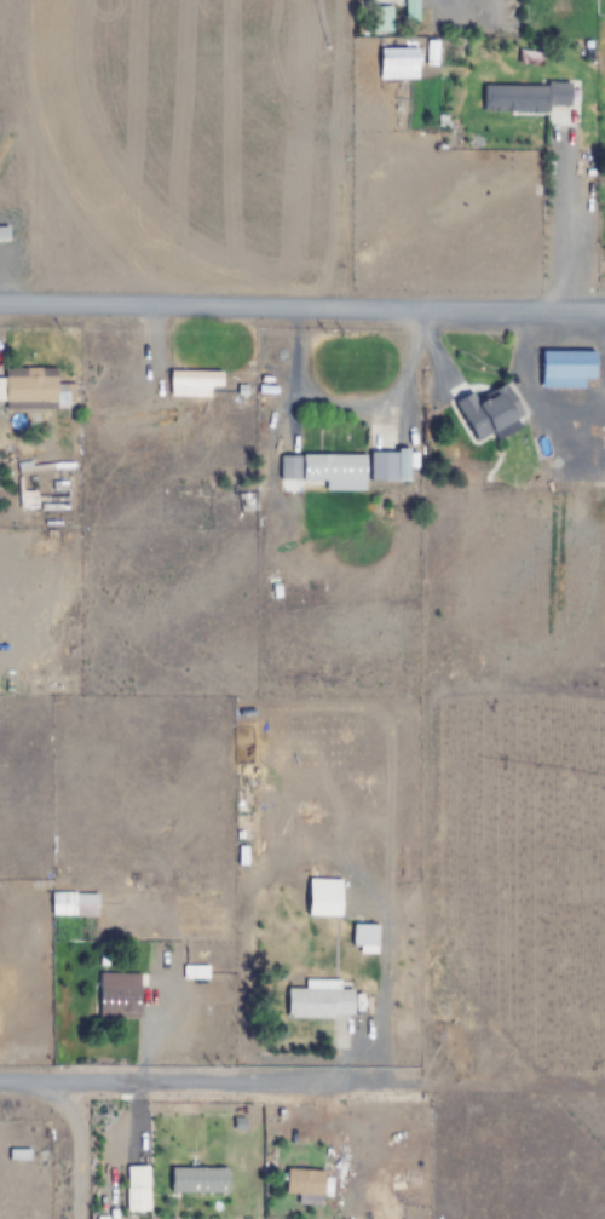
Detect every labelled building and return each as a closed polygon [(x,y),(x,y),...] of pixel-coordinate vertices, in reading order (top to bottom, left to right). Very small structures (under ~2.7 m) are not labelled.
[(418,0),(401,0),(401,15),(418,15),(418,0)] [(391,32),(391,6),(373,6),(373,32),(391,32)] [(480,84),(481,111),(573,110),(572,83),(480,84)] [(583,387),(583,379),(595,379),(595,350),(538,350),(538,387),(583,387)] [(166,395),(208,395),(208,385),(221,385),(221,370),(166,370),(166,395)] [(4,402),(56,402),(56,376),(4,376),(4,402)] [(520,425),(510,384),(456,398),(467,438),(520,425)] [(48,496),(36,496),(36,513),(48,513),(48,496)] [(341,918),(341,880),(307,880),(307,918),(341,918)] [(48,916),(74,916),(74,893),(48,893),(48,916)] [(373,947),(373,917),(348,917),(349,947),(373,947)] [(284,1019),(352,1019),(352,989),(338,990),(338,982),(303,982),(303,989),(284,989),(284,1019)] [(97,1015),(140,1015),(140,988),(97,988),(97,1015)] [(226,1192),(226,1168),(167,1168),(167,1192),(226,1192)] [(323,1171),(285,1168),(284,1195),(321,1197),(323,1171)]
